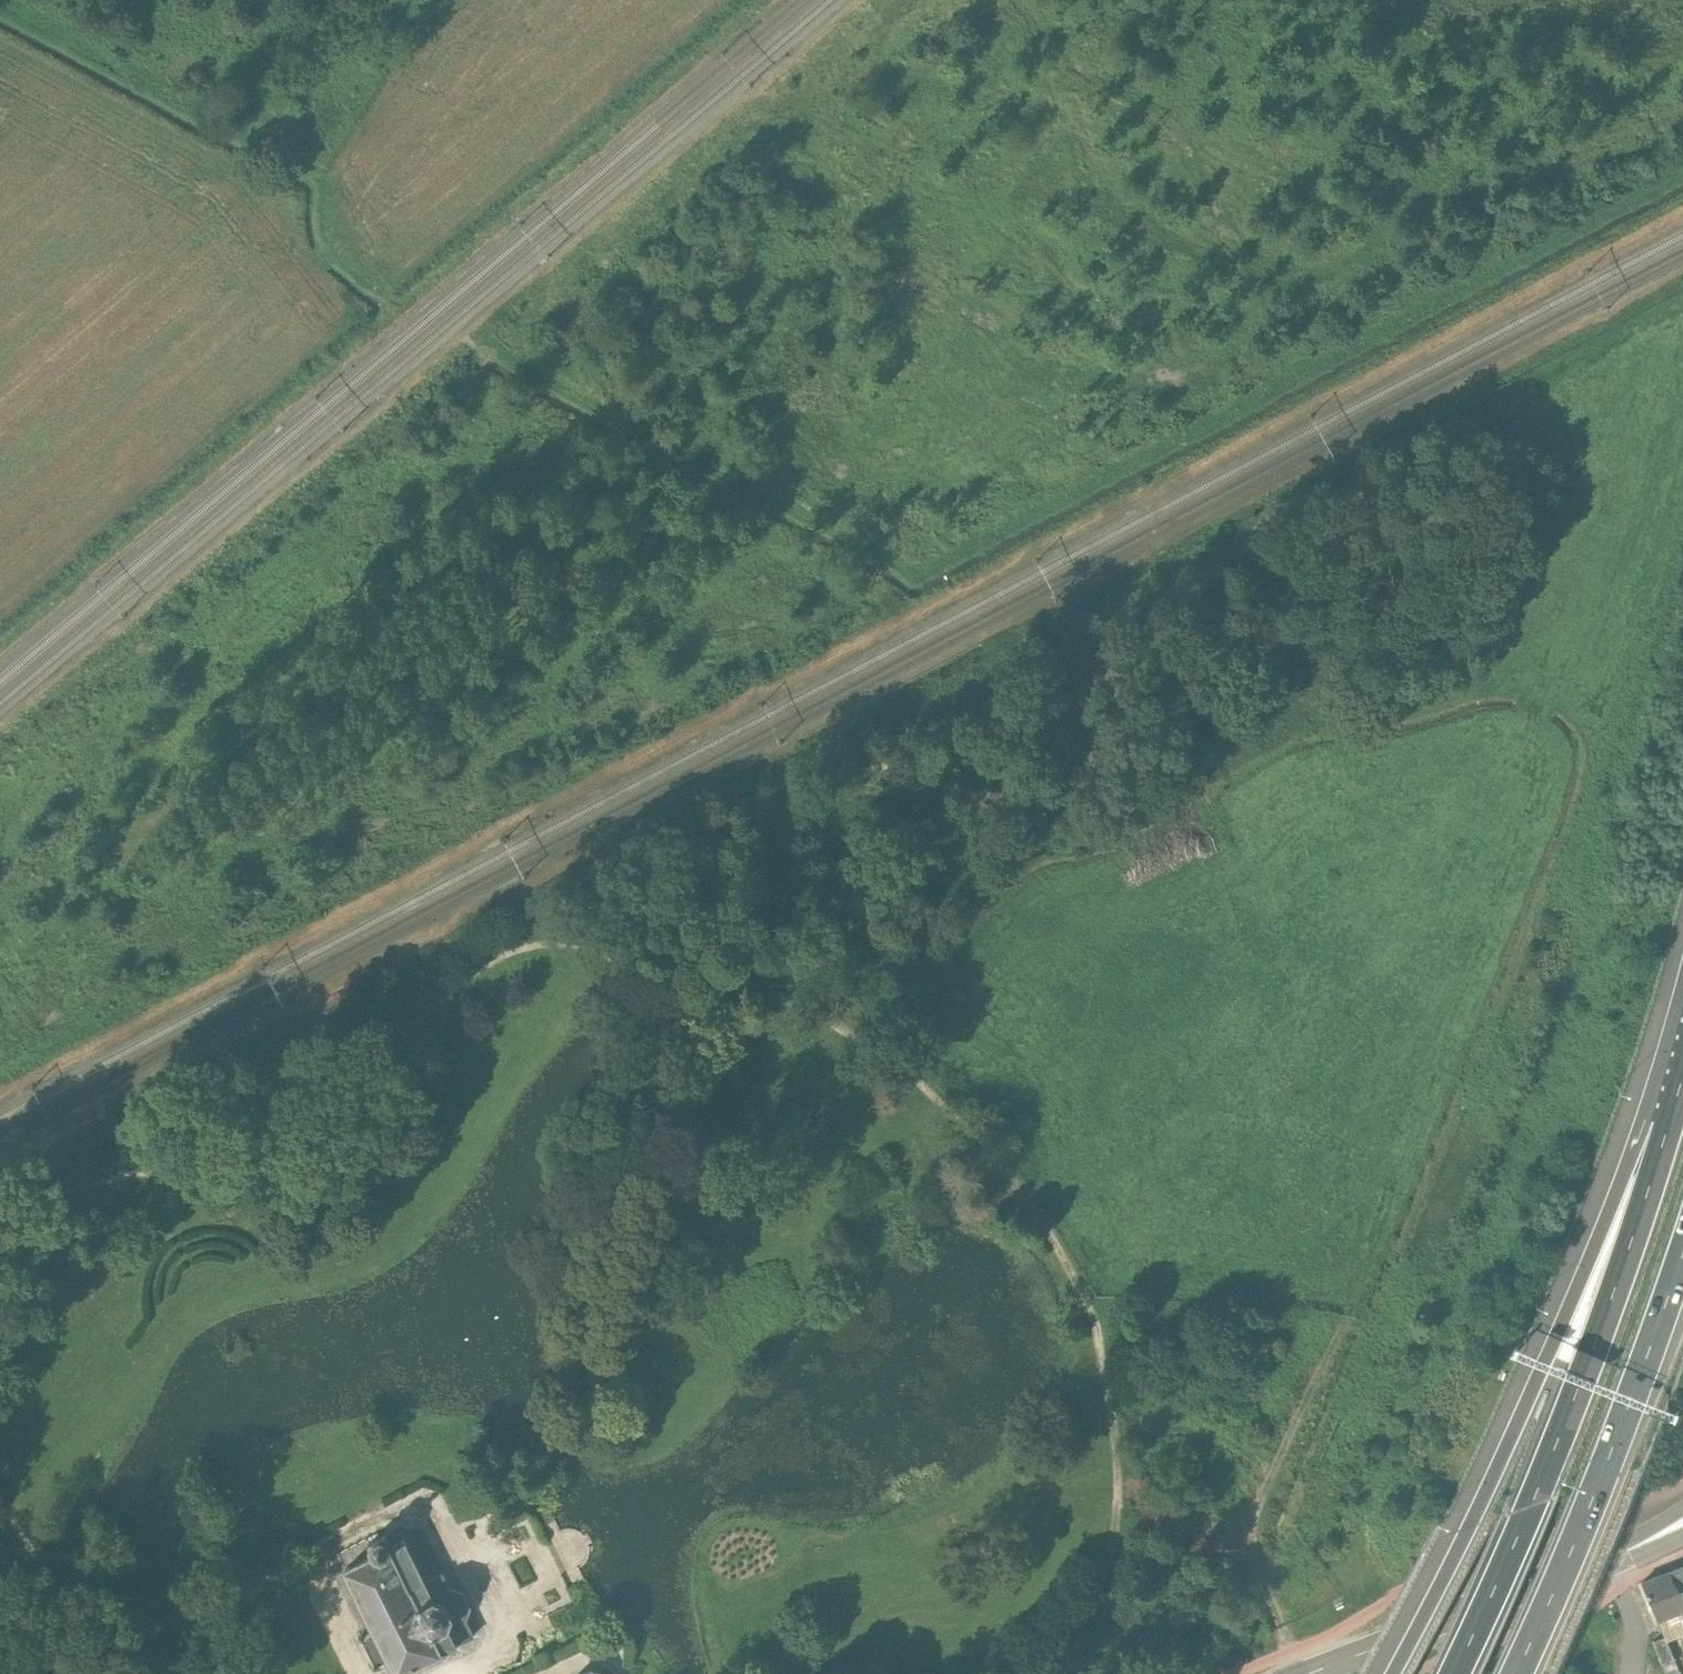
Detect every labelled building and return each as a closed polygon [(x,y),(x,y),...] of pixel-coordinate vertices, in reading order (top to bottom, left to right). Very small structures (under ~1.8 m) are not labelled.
[(341,1568),(372,1631),(357,1637),(359,1641),(361,1640),(373,1665),(372,1666),(374,1670),(379,1667),(379,1666),(388,1662),(394,1673),(402,1673),(444,1654),(458,1646),(458,1645),(475,1636),(467,1620),(471,1608),(463,1592),(451,1588),(443,1572),(426,1581),(404,1538),(391,1544),(389,1538),(380,1535),(372,1539),(369,1548),(372,1553),(341,1568)] [(1672,1571),(1679,1591),(1682,1589),(1682,1566),(1672,1571)] [(1672,1571),(1642,1583),(1656,1619),(1680,1609),(1682,1616),(1682,1617),(1682,1589),(1679,1591),(1672,1571)] [(1663,1635),(1648,1641),(1662,1673),(1678,1673),(1663,1635)]
